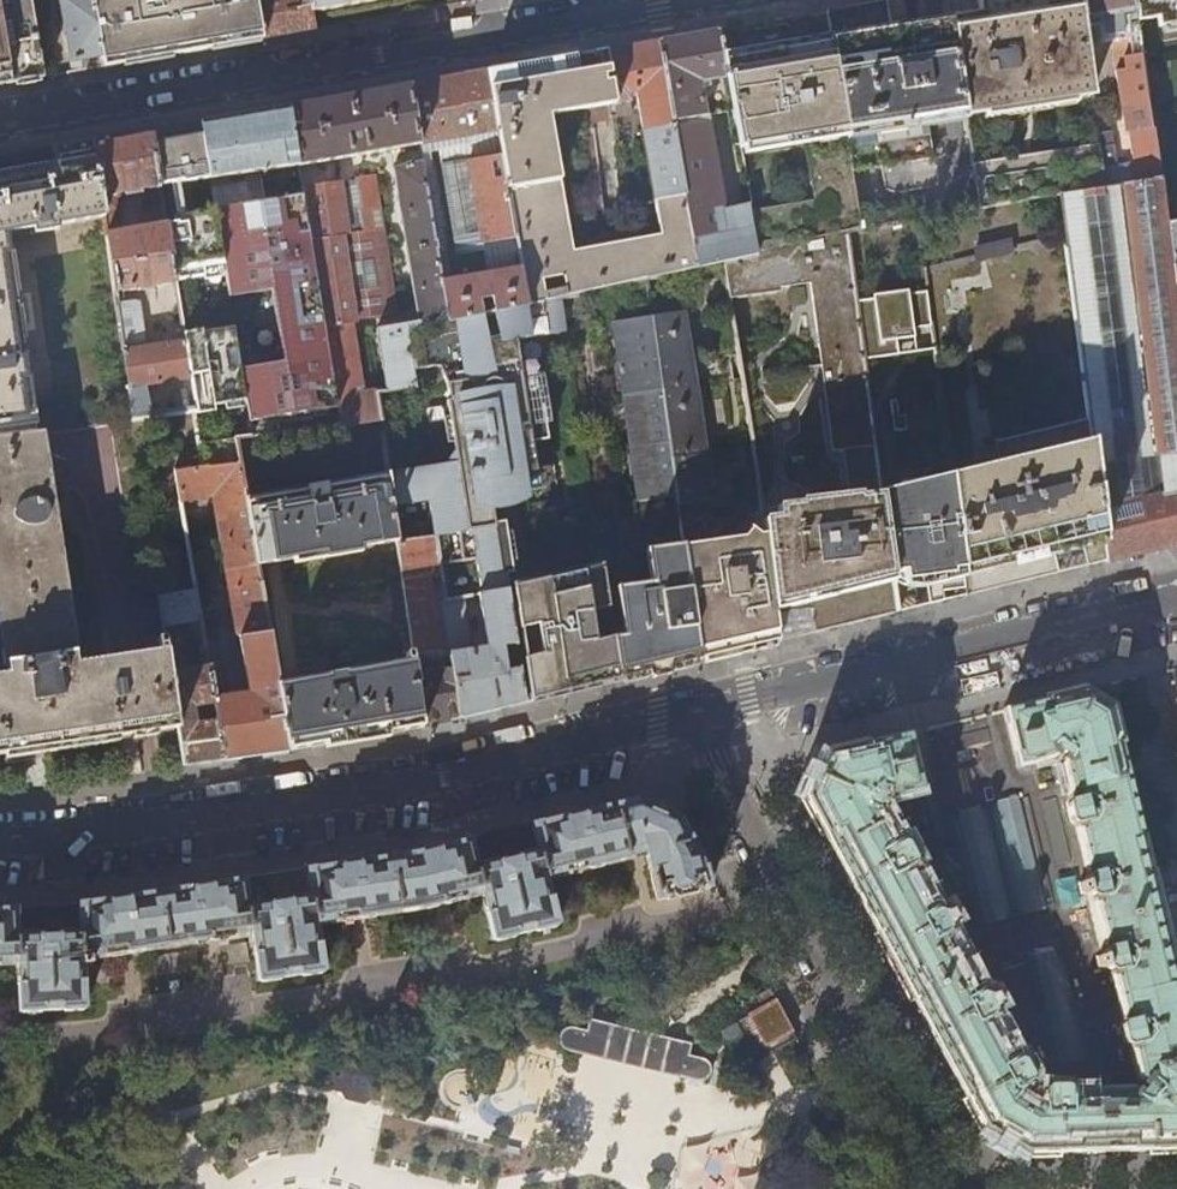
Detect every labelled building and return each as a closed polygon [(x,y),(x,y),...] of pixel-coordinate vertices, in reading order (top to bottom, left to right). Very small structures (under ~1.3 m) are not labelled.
[(4,41),(11,83),(44,77),(31,0),(0,0),(0,15),(4,41)] [(71,62),(102,56),(93,0),(60,0),(71,62)] [(102,56),(104,67),(128,62),(208,48),(264,38),(258,0),(93,0),(102,56)] [(291,3),(269,7),(268,0),(258,0),(264,38),(288,34),(314,29),(311,11),(309,0),(287,0),(291,3)] [(311,11),(372,0),(309,0),(311,11)] [(1083,21),(1079,0),(948,0),(952,24),(966,116),(1092,94),(1082,21),(1083,21)] [(1083,21),(1104,18),(1107,35),(1110,34),(1126,133),(1130,133),(1135,171),(1119,174),(1114,143),(1099,145),(1105,187),(1157,178),(1135,24),(1130,24),(1131,30),(1124,31),(1121,15),(1134,12),(1132,0),(1079,0),(1083,21)] [(1134,12),(1135,22),(1157,20),(1158,28),(1176,25),(1176,0),(1132,0),(1134,12)] [(11,83),(4,41),(0,15),(0,85),(11,83)] [(775,20),(719,30),(728,79),(740,150),(818,135),(828,197),(751,212),(759,255),(846,233),(864,229),(855,172),(833,43),(798,49),(792,17),(775,20)] [(952,24),(833,43),(855,172),(938,158),(932,121),(966,116),(952,24)] [(688,35),(659,40),(684,194),(698,269),(722,263),(759,255),(751,212),(750,207),(724,212),(701,84),(728,79),(719,30),(688,35)] [(632,45),(606,50),(615,104),(618,104),(620,114),(631,112),(629,102),(630,102),(629,94),(636,93),(655,199),(684,194),(659,40),(632,45)] [(548,60),(488,71),(517,241),(522,269),(528,306),(563,299),(698,269),(684,194),(655,199),(662,233),(573,250),(548,116),(615,104),(606,50),(548,60)] [(104,67),(102,56),(71,62),(72,72),(104,67)] [(439,80),(409,85),(419,143),(430,141),(431,149),(436,148),(455,248),(482,244),(483,247),(517,241),(488,71),(439,80)] [(350,96),(290,106),(337,409),(340,425),(340,427),(379,420),(376,395),(414,389),(412,371),(411,367),(407,333),(449,324),(442,284),(420,150),(411,153),(413,162),(392,166),(418,321),(366,329),(375,392),(350,396),(346,377),(364,374),(356,321),(392,315),(377,230),(382,229),(372,172),(353,176),(363,232),(346,235),(338,178),(321,181),(319,162),(419,143),(409,85),(350,96)] [(216,120),(199,123),(246,424),(337,409),(290,106),(253,113),(216,120)] [(173,127),(150,131),(159,185),(167,228),(176,283),(186,341),(194,387),(194,392),(198,412),(204,446),(214,445),(227,443),(248,439),(246,424),(199,123),(173,127)] [(123,136),(91,142),(104,217),(106,228),(114,227),(112,208),(115,208),(113,196),(139,192),(138,189),(159,185),(150,131),(123,136)] [(38,436),(8,233),(32,228),(34,234),(57,230),(56,225),(104,217),(91,142),(53,149),(56,165),(0,175),(0,441),(38,436)] [(1060,195),(1105,187),(1099,145),(1099,143),(974,165),(980,209),(1060,195)] [(1105,187),(1060,195),(1089,421),(1107,562),(1166,547),(1176,544),(1176,325),(1164,230),(1157,178),(1105,187)] [(846,233),(864,360),(899,356),(897,341),(915,338),(914,329),(931,327),(917,220),(864,229),(846,233)] [(167,228),(107,238),(134,422),(151,419),(146,388),(184,383),(185,389),(194,387),(186,341),(144,347),(136,300),(122,303),(121,293),(135,291),(136,293),(154,290),(153,287),(176,283),(167,228)] [(1164,230),(1176,325),(1176,228),(1164,230)] [(864,360),(846,233),(759,255),(722,263),(727,297),(777,295),(777,291),(811,286),(833,455),(843,454),(850,501),(777,512),(779,524),(763,526),(764,537),(778,642),(811,634),(864,621),(899,612),(895,582),(894,573),(882,493),(864,360)] [(977,249),(978,263),(1014,254),(1012,241),(977,249)] [(522,269),(442,284),(449,324),(528,306),(522,269)] [(543,439),(531,366),(522,368),(518,339),(568,331),(563,299),(528,306),(449,324),(407,333),(411,367),(412,371),(431,368),(431,363),(450,363),(444,374),(447,383),(449,401),(447,401),(455,452),(445,466),(387,475),(392,509),(430,503),(437,538),(441,567),(477,562),(482,596),(510,591),(506,575),(512,574),(503,525),(496,526),(490,493),(539,485),(533,441),(543,439)] [(684,313),(652,317),(678,497),(684,546),(701,660),(734,652),(778,642),(764,537),(758,537),(749,531),(741,539),(705,544),(702,523),(713,521),(696,403),(692,404),(691,388),(694,387),(684,313)] [(678,497),(652,317),(652,316),(613,321),(639,503),(678,497)] [(198,412),(194,392),(173,395),(176,416),(198,412)] [(898,401),(891,402),(895,432),(908,430),(906,416),(900,417),(898,401)] [(999,466),(952,477),(967,588),(968,596),(1011,585),(1079,569),(1107,562),(1089,421),(994,443),(999,466)] [(0,676),(0,755),(178,729),(170,674),(167,650),(77,663),(46,435),(38,436),(0,441),(0,645),(4,675),(0,676)] [(230,468),(227,443),(214,445),(217,470),(208,471),(208,472),(178,479),(182,504),(213,500),(235,637),(241,640),(250,695),(226,699),(224,686),(219,687),(217,679),(210,680),(215,707),(217,723),(223,760),(247,757),(289,750),(283,717),(270,719),(266,695),(279,693),(278,685),(257,567),(245,500),(239,467),(230,468)] [(387,475),(245,500),(257,567),(397,542),(392,509),(387,475)] [(952,477),(882,493),(894,573),(914,570),(912,551),(921,549),(926,581),(928,581),(929,587),(931,605),(937,603),(946,601),(945,592),(967,588),(952,477)] [(441,567),(437,538),(397,544),(402,578),(403,582),(442,576),(441,567)] [(701,660),(684,546),(646,550),(650,584),(616,589),(622,638),(612,639),(619,680),(636,676),(677,666),(701,660)] [(914,570),(894,573),(895,582),(904,586),(911,588),(919,588),(929,587),(928,581),(926,581),(921,549),(912,551),(914,570)] [(612,639),(603,571),(602,569),(513,590),(521,655),(522,666),(527,702),(547,698),(595,686),(619,680),(612,639)] [(405,599),(403,582),(402,578),(392,580),(398,627),(409,624),(405,599)] [(521,655),(513,590),(510,591),(482,596),(444,602),(453,667),(461,718),(493,710),(527,702),(522,666),(506,669),(505,657),(521,655)] [(405,599),(409,624),(414,657),(440,653),(431,595),(405,599)] [(201,625),(197,598),(160,603),(164,630),(201,625)] [(300,680),(278,685),(279,693),(283,717),(289,750),(310,746),(354,739),(401,731),(424,727),(416,674),(414,660),(412,660),(411,653),(406,654),(407,661),(328,676),(325,663),(297,668),(300,680)] [(201,670),(170,674),(178,729),(184,766),(200,764),(223,760),(217,723),(196,725),(194,710),(215,707),(210,680),(207,659),(199,660),(201,670)] [(453,667),(416,674),(424,727),(442,723),(461,718),(453,667)] [(1025,1154),(1080,1152),(1176,1150),(1176,971),(1154,877),(1126,762),(1113,707),(1085,690),(1058,697),(1003,710),(1018,768),(1038,763),(1039,762),(1051,759),(1056,749),(1067,755),(1062,765),(1070,798),(1067,805),(1071,822),(1077,824),(1088,874),(1086,881),(1083,881),(1083,883),(1079,884),(1081,893),(1086,892),(1086,894),(1088,894),(1103,954),(1102,955),(1101,957),(1098,958),(1100,968),(1103,967),(1104,969),(1106,968),(1112,972),(1124,1022),(1121,1027),(1125,1044),(1128,1047),(1130,1047),(1138,1080),(1140,1083),(1141,1082),(1146,1087),(1140,1096),(1133,1091),(1134,1090),(1131,1088),(1069,1089),(1068,1087),(1064,1085),(1047,1086),(1044,1089),(1044,1096),(1039,1096),(1025,1088),(1023,1085),(1029,1081),(1031,1076),(1023,1061),(1017,1060),(992,1014),(995,1006),(995,1005),(998,1002),(994,995),(991,996),(989,995),(988,995),(981,993),(970,973),(973,971),(962,950),(959,952),(947,931),(949,924),(950,922),(950,921),(953,919),(949,911),(945,913),(944,911),(943,912),(937,910),(912,864),(913,863),(913,859),(906,843),(900,842),(882,808),(877,806),(881,796),(887,799),(902,795),(902,796),(924,790),(910,732),(851,747),(824,753),(804,797),(827,840),(908,990),(983,1130),(997,1138),(1025,1154)] [(17,964),(19,1011),(86,1008),(83,966),(91,964),(90,959),(119,954),(208,941),(251,934),(259,982),(324,972),(317,924),(349,920),(429,907),(449,902),(482,894),(494,940),(558,923),(547,878),(553,877),(644,854),(657,900),(708,887),(710,874),(689,835),(680,819),(636,799),(606,806),(547,820),(449,844),(414,852),(405,854),(368,859),(323,866),(225,881),(179,888),(139,894),(91,901),(62,906),(0,909),(0,965),(17,964)] [(797,1040),(770,989),(755,997),(761,1009),(719,1031),(726,1043),(740,1069),(769,1053),(769,1054),(797,1040)] [(689,1047),(590,1024),(587,1034),(570,1031),(564,1032),(561,1035),(560,1038),(560,1041),(562,1045),(566,1047),(700,1080),(705,1078),(708,1074),(708,1070),(708,1067),(706,1064),(704,1062),(686,1057),(689,1047)] [(376,1098),(383,1072),(344,1064),(338,1088),(345,1091),(345,1092),(348,1098),(363,1101),(369,1098),(369,1097),(376,1098)]
